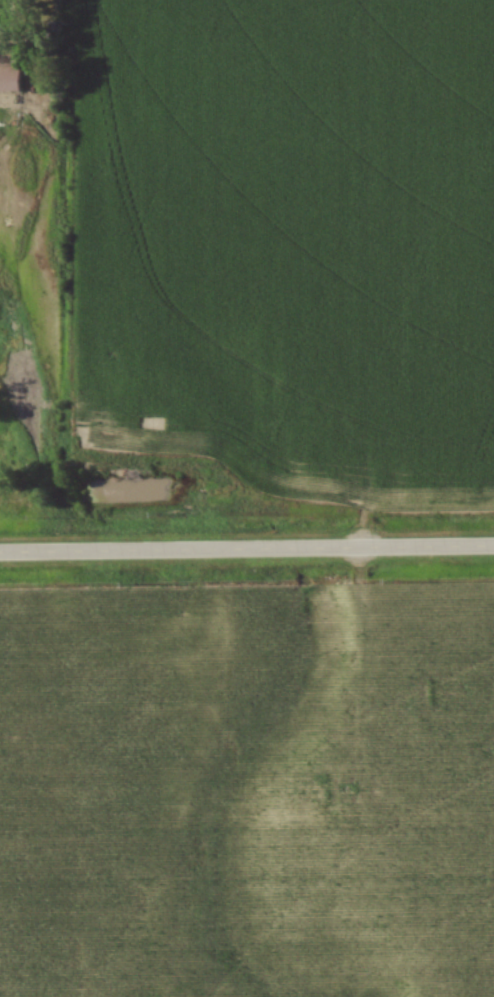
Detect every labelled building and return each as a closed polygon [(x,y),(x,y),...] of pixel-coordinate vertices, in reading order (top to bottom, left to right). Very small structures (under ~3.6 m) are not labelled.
[(17,92),(0,93),(0,73),(16,72),(17,92)]
